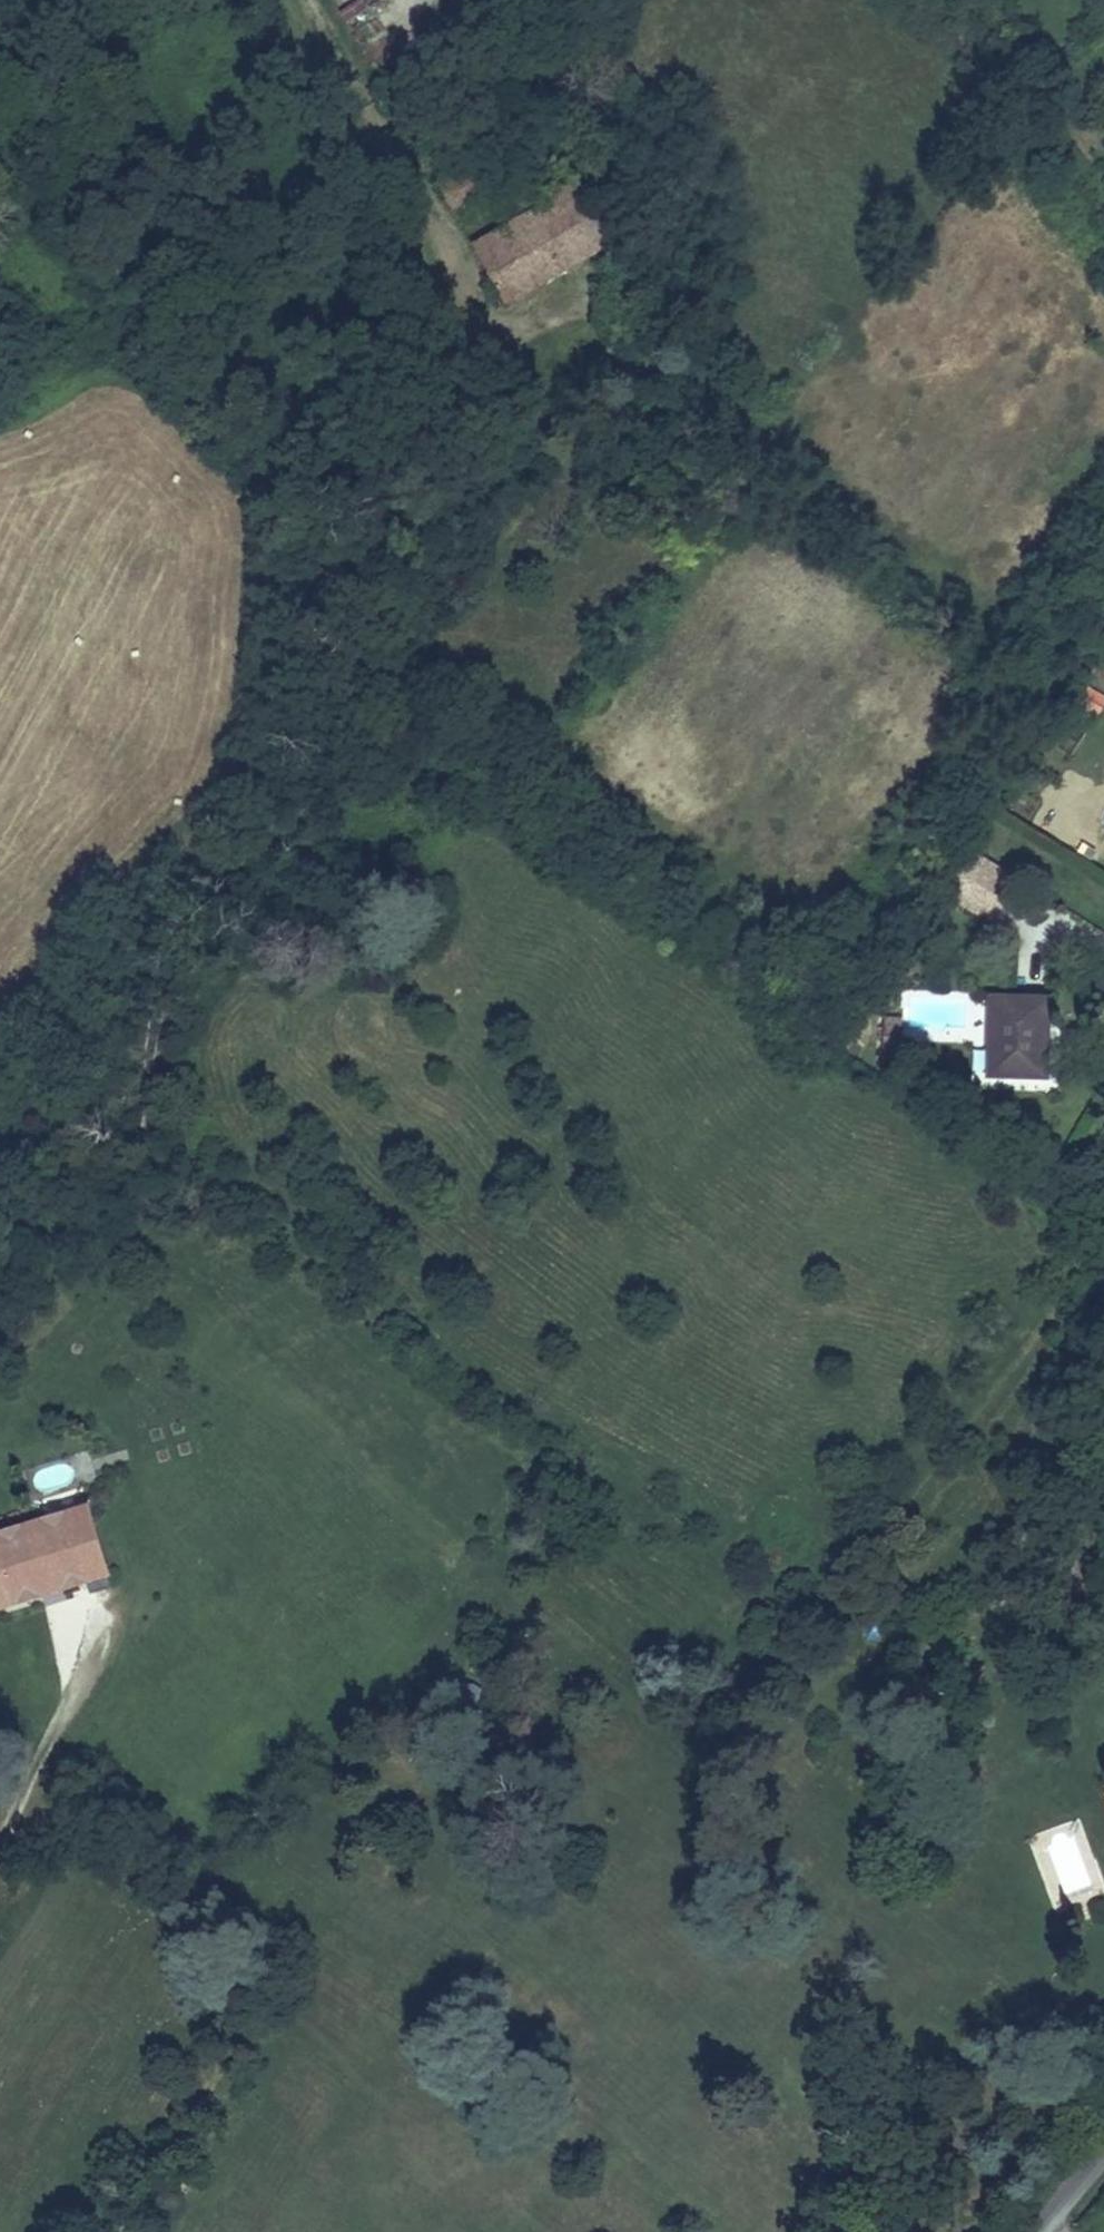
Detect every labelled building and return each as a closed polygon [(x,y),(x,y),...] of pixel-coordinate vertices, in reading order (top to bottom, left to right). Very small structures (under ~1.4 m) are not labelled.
[(504,309),(614,253),(582,189),(473,244),(504,309)] [(977,864),(966,905),(994,912),(1005,872),(977,864)] [(990,1054),(1046,1054),(1046,981),(992,981),(990,1054)] [(898,1002),(884,1002),(884,1021),(897,1022),(898,1002)] [(897,1022),(884,1021),(883,1043),(907,1044),(907,1022),(897,1022)] [(113,1576),(93,1508),(0,1534),(0,1546),(1,1545),(74,1524),(78,1535),(91,1531),(97,1553),(87,1570),(47,1581),(34,1586),(18,1590),(12,1580),(0,1584),(0,1609),(90,1583),(113,1576)] [(12,1580),(18,1590),(34,1586),(47,1581),(87,1570),(97,1553),(91,1531),(78,1535),(74,1524),(1,1545),(0,1546),(0,1584),(12,1580)] [(465,1680),(456,1692),(461,1701),(468,1708),(481,1705),(488,1695),(478,1682),(465,1680)]
